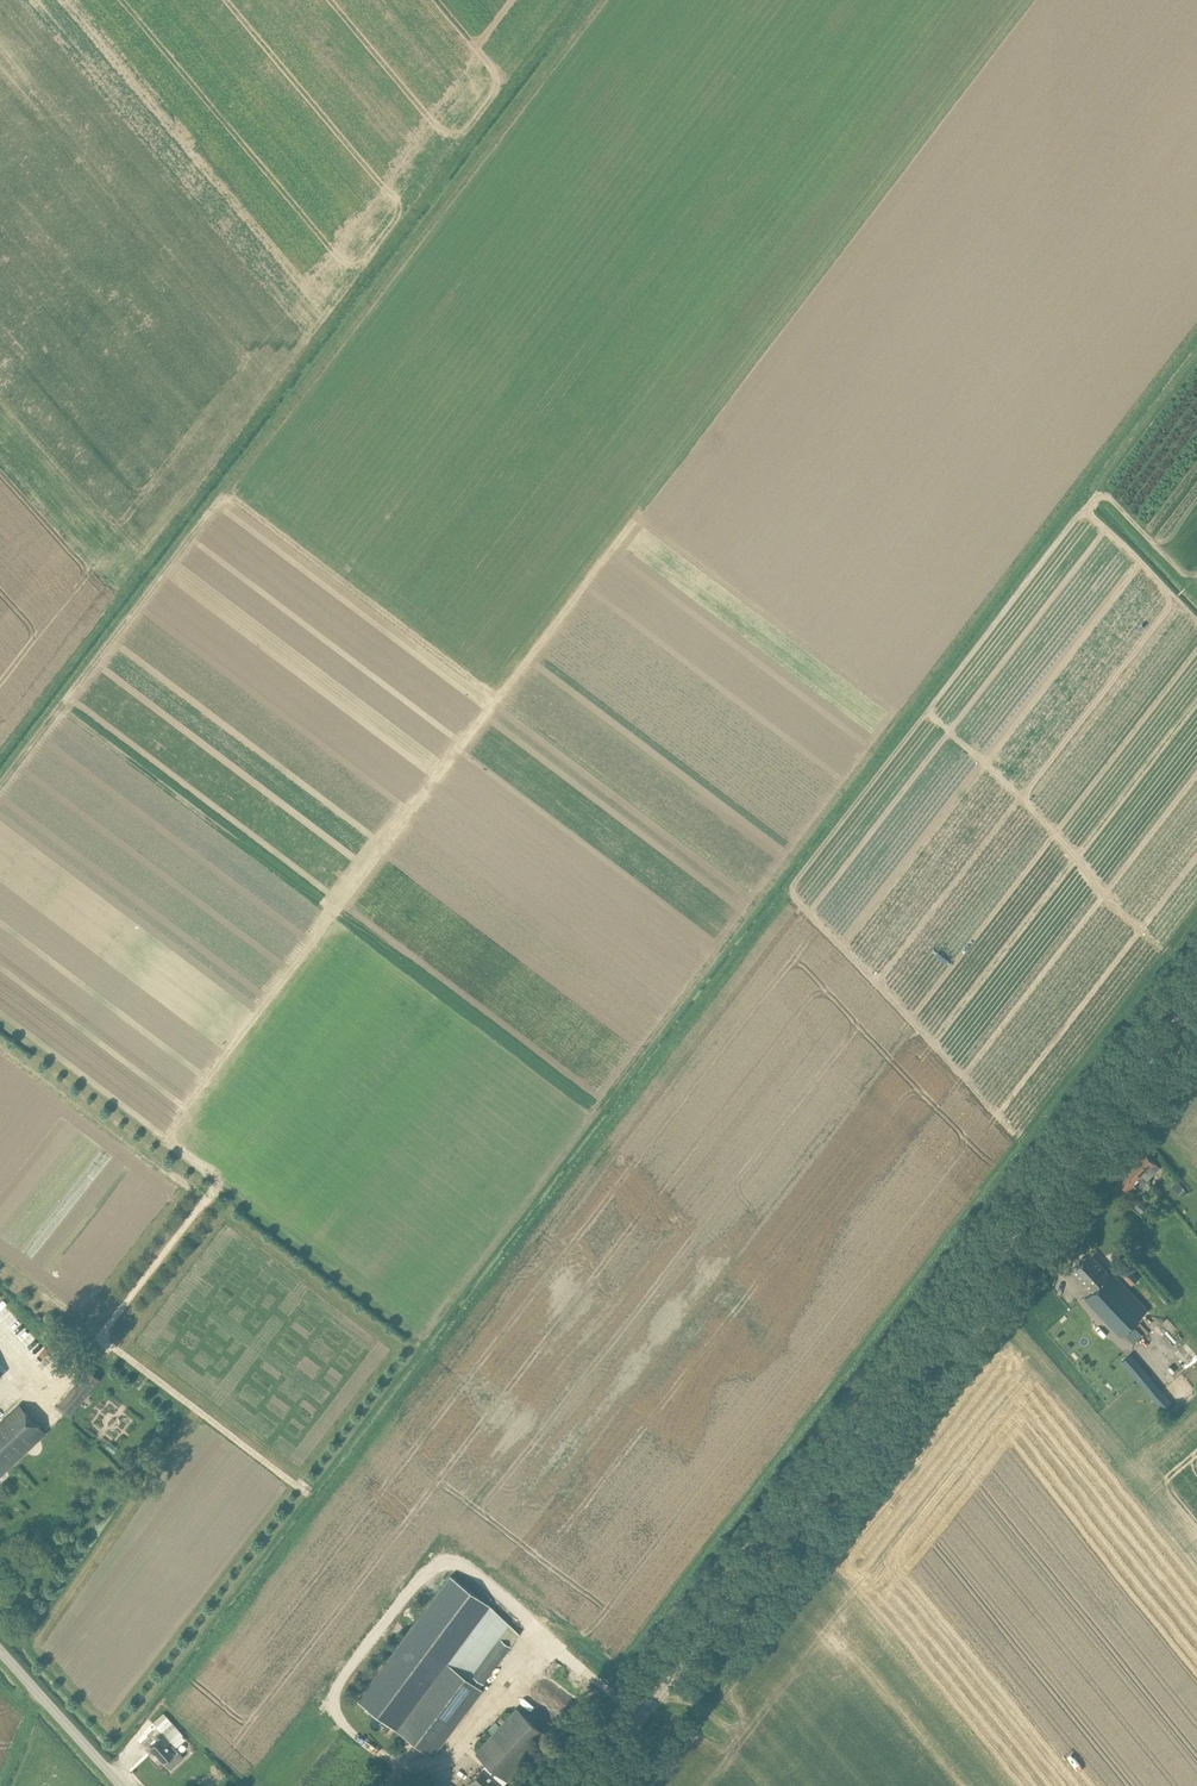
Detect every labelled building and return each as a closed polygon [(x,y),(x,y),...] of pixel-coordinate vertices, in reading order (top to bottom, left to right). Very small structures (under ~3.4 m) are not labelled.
[(1146,1153),(1132,1166),(1142,1176),(1146,1180),(1154,1171),(1158,1167),(1154,1163),(1155,1162),(1146,1153)] [(1132,1166),(1118,1180),(1128,1189),(1133,1193),(1134,1195),(1137,1191),(1139,1190),(1141,1191),(1149,1183),(1146,1180),(1142,1176),(1132,1166)] [(1172,1184),(1171,1185),(1179,1194),(1180,1193),(1185,1189),(1177,1180),(1172,1184)] [(1185,1189),(1180,1193),(1183,1197),(1188,1192),(1185,1189)] [(1136,1195),(1130,1201),(1136,1207),(1142,1201),(1136,1195)] [(1120,1335),(1136,1320),(1148,1309),(1114,1272),(1111,1275),(1090,1252),(1072,1268),(1093,1291),(1086,1298),(1120,1335)] [(1124,1263),(1118,1269),(1132,1284),(1139,1277),(1124,1263)] [(1127,1335),(1133,1343),(1142,1334),(1136,1327),(1127,1335)] [(1163,1409),(1172,1402),(1131,1353),(1122,1361),(1163,1409)] [(45,1432),(19,1404),(0,1421),(0,1474),(45,1432)] [(357,1700),(396,1729),(432,1756),(481,1690),(479,1688),(519,1634),(497,1611),(489,1605),(451,1576),(357,1700)] [(470,1781),(475,1785),(501,1785),(507,1779),(548,1736),(516,1706),(475,1751),(488,1762),(482,1768),(470,1781)] [(150,1746),(164,1761),(170,1768),(184,1756),(169,1740),(164,1735),(175,1726),(163,1713),(153,1722),(156,1726),(161,1731),(156,1736),(158,1738),(150,1746)]
